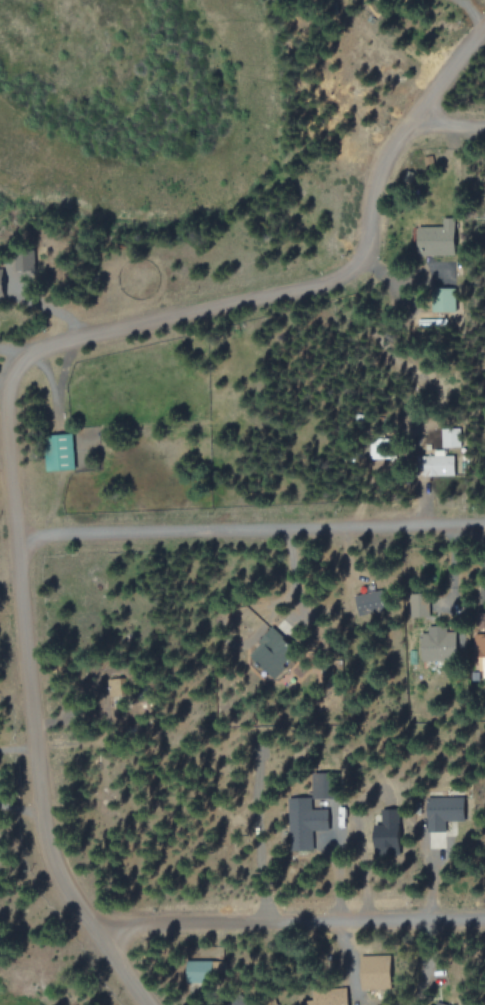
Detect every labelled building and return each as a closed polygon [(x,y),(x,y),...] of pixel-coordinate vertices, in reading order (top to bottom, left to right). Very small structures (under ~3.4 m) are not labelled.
[(419,226),(419,254),(457,255),(458,218),(443,217),(443,226),(419,226)] [(8,295),(8,285),(2,270),(0,270),(0,298),(8,295)] [(456,288),(432,289),(432,312),(456,312),(456,288)] [(441,429),(441,448),(460,447),(460,428),(441,429)] [(46,471),(74,470),(74,434),(46,435),(46,471)] [(433,455),(416,456),(417,476),(454,475),(454,455),(443,455),(443,450),(433,450),(433,455)] [(389,608),(383,589),(353,597),(359,617),(389,608)] [(411,594),(412,617),(430,617),(429,593),(411,594)] [(257,642),(264,649),(255,657),(274,678),(285,668),(278,661),(293,647),(274,627),(257,642)] [(421,633),(421,661),(458,660),(457,632),(421,633)] [(474,656),(484,656),(484,639),(475,639),(474,656)] [(315,801),(338,798),(334,773),(312,776),(315,801)] [(462,821),(462,799),(429,799),(429,833),(449,833),(449,821),(462,821)] [(361,988),(390,988),(389,955),(361,956),(361,988)] [(214,962),(189,961),(188,985),(213,986),(214,962)]
